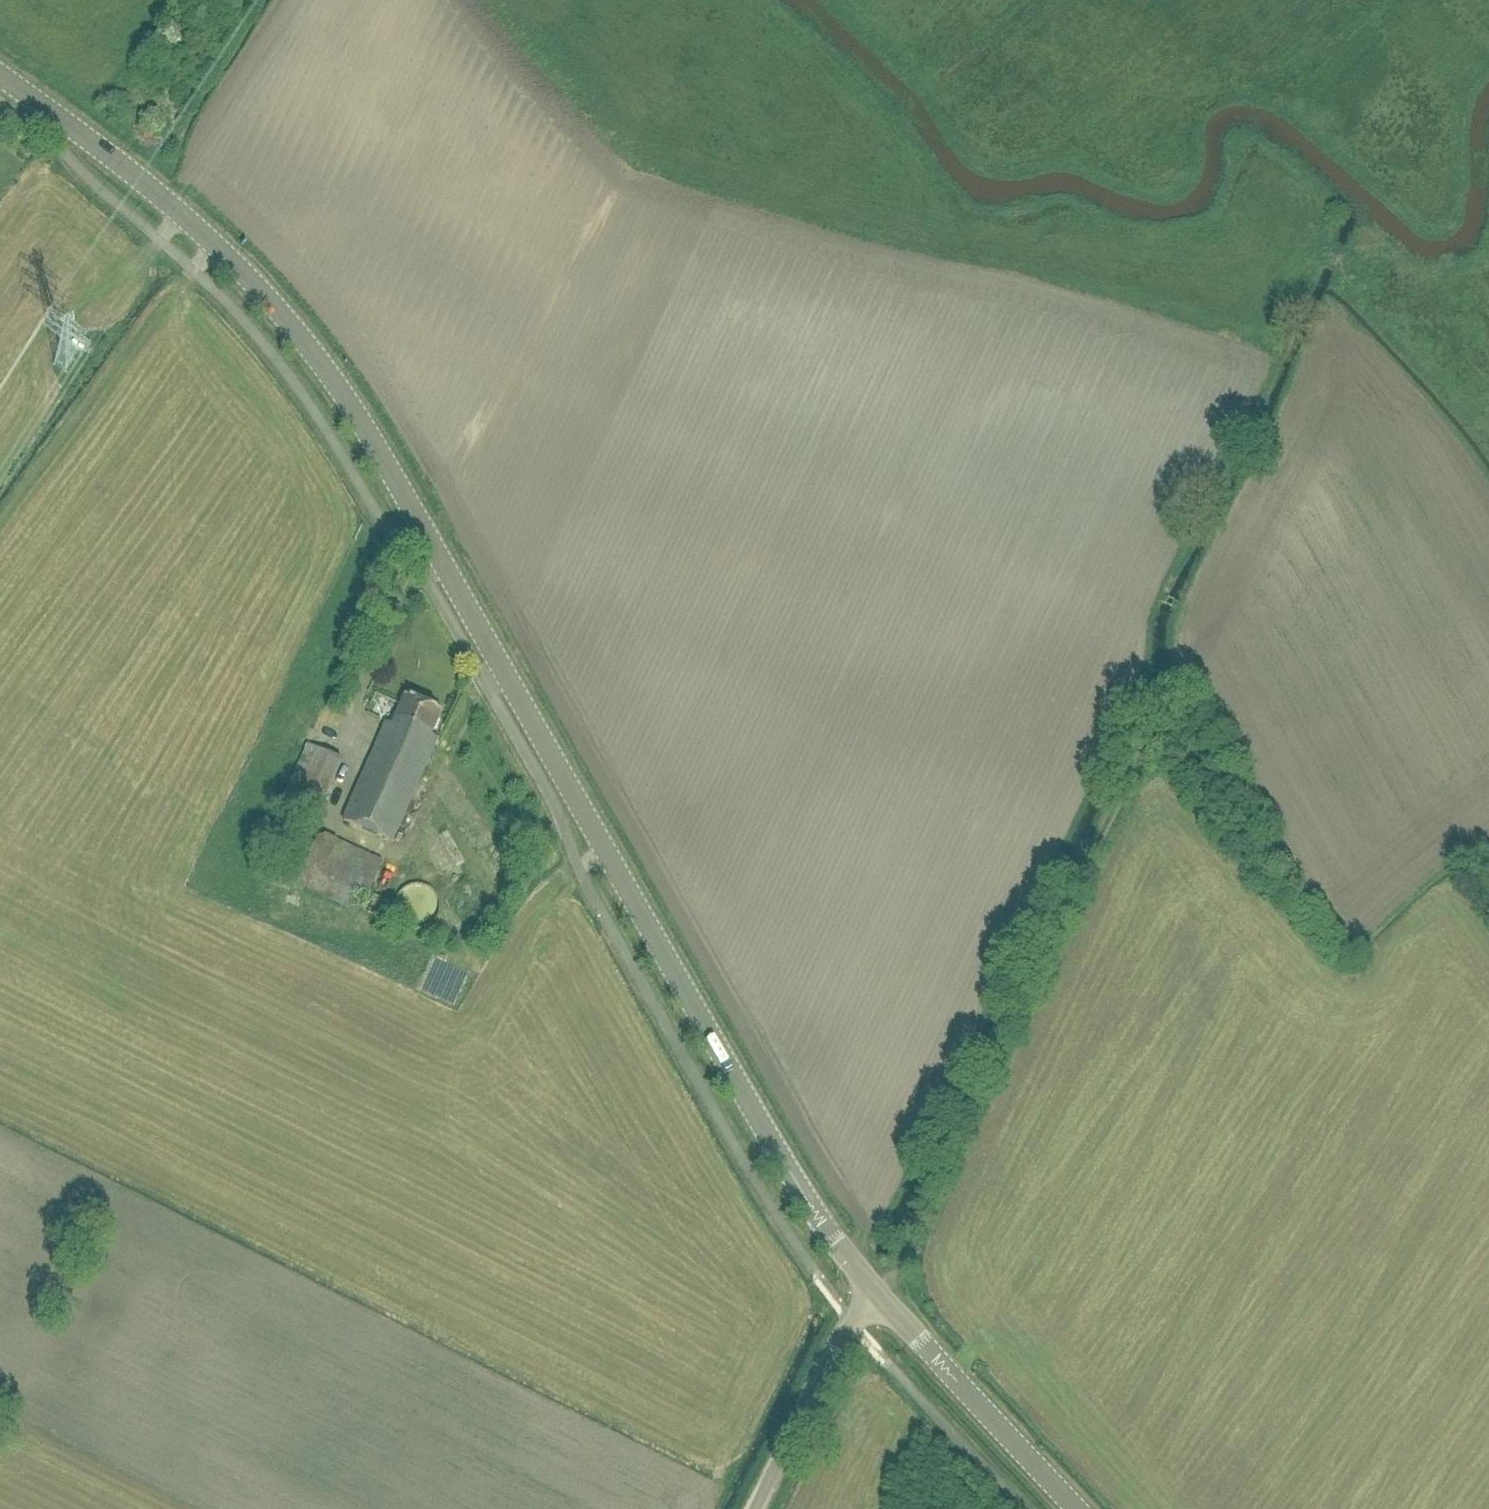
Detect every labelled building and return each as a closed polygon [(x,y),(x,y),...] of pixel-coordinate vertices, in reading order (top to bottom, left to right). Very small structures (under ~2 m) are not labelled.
[(343,822),(392,843),(436,739),(430,737),(440,713),(403,698),(391,726),(385,724),(343,822)] [(307,746),(277,814),(309,829),(340,761),(307,746)] [(317,839),(297,886),(345,907),(352,891),(366,897),(382,861),(324,836),(317,839)]
